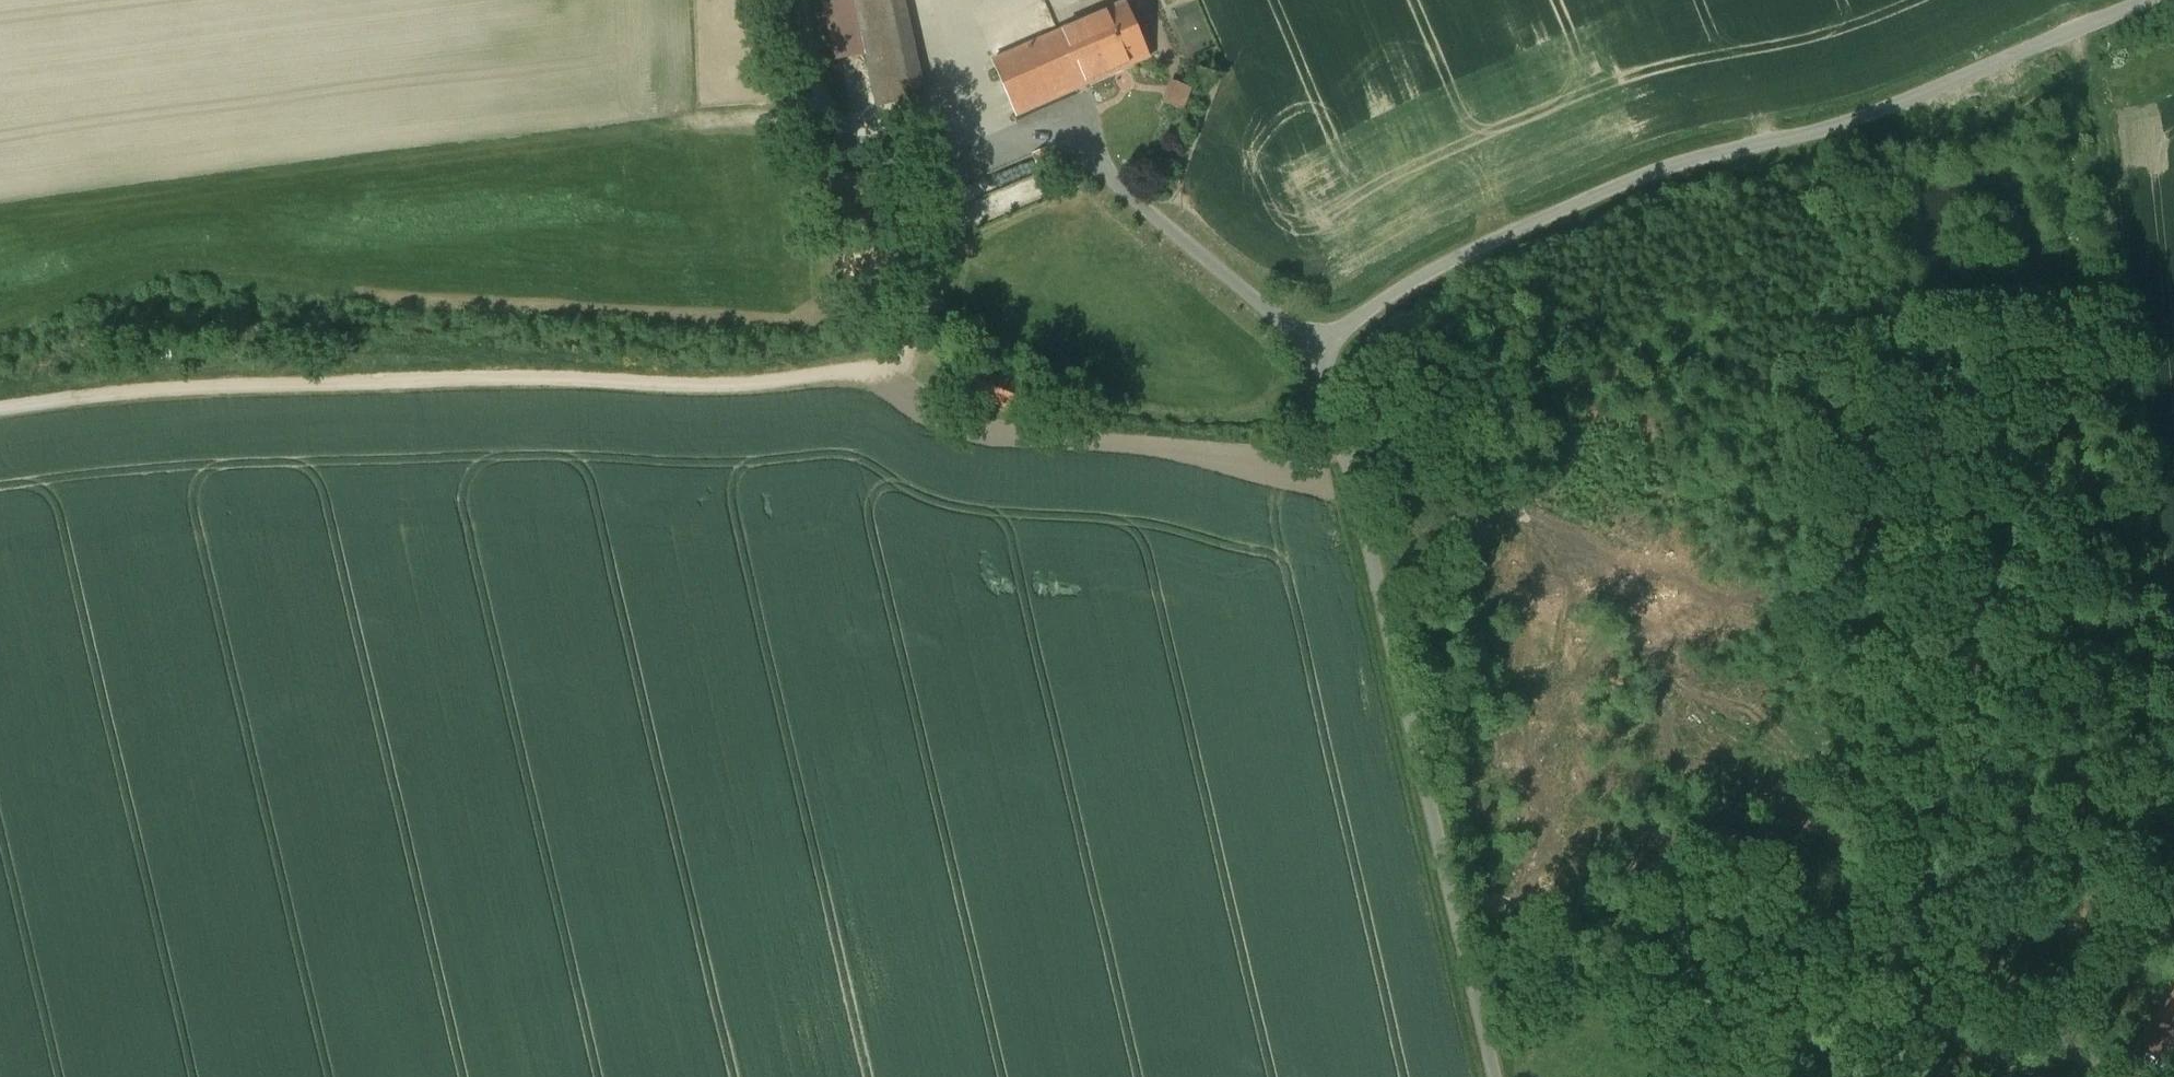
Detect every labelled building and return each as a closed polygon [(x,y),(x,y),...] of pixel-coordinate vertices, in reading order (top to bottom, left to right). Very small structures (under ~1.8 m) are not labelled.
[(876,108),(927,97),(906,0),(853,0),(876,108)] [(1126,4),(992,63),(1017,117),(1150,58),(1126,4)] [(1167,103),(1189,109),(1195,85),(1173,79),(1167,103)] [(1047,151),(1034,156),(1040,170),(1053,164),(1047,151)] [(1026,388),(980,371),(971,395),(1018,412),(1026,388)] [(2131,1056),(2160,1076),(2173,1076),(2173,1001),(2172,1000),(2131,1056)]
